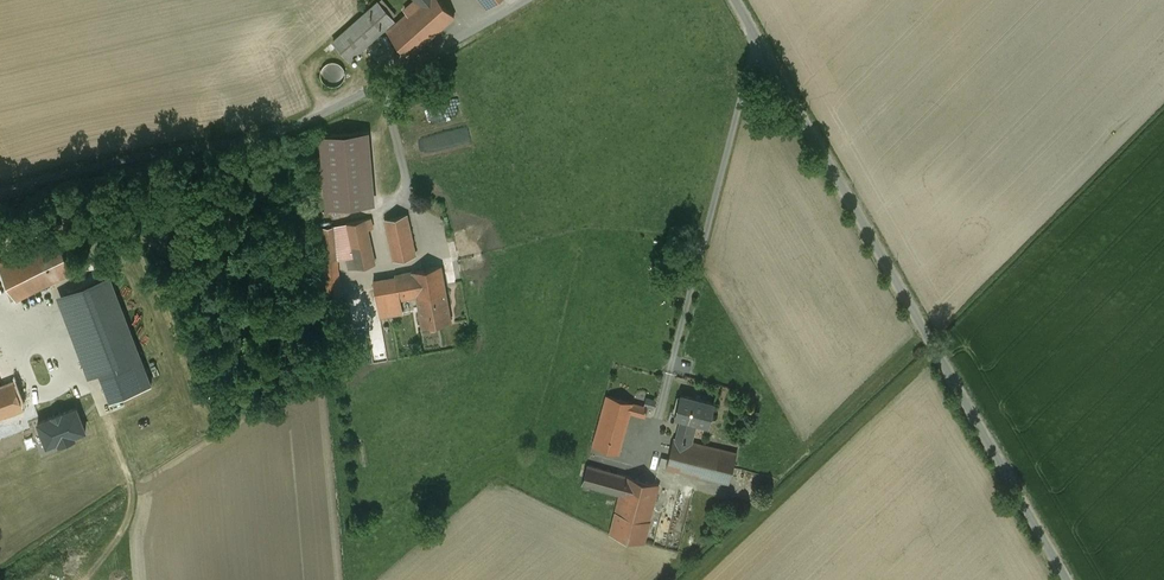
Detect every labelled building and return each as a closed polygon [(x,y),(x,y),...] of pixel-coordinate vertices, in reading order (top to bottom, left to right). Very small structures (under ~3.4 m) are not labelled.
[(406,5),(409,9),(399,17),(386,0),(378,0),(335,36),(353,58),(390,27),(411,52),(455,16),(441,0),(411,0),(406,5)] [(327,63),(326,74),(344,74),(344,63),(327,63)] [(379,130),(327,133),(332,206),(383,203),(379,130)] [(340,283),(338,257),(335,223),(334,214),(322,216),(327,285),(340,283)] [(416,255),(406,214),(384,219),(393,260),(416,255)] [(348,222),(346,222),(353,254),(347,256),(349,269),(375,263),(367,226),(374,225),(371,217),(365,218),(348,222)] [(346,222),(335,223),(338,257),(347,256),(353,254),(346,222)] [(78,268),(60,231),(1,260),(19,296),(78,268)] [(104,272),(130,262),(126,252),(100,262),(104,272)] [(417,296),(446,291),(441,265),(395,274),(395,276),(399,299),(401,299),(417,296)] [(100,373),(110,400),(152,384),(110,276),(58,296),(89,377),(100,373)] [(403,312),(401,299),(399,299),(395,276),(374,280),(379,316),(403,312)] [(452,321),(446,291),(417,296),(422,326),(452,321)] [(0,383),(0,417),(25,408),(14,379),(1,384),(0,383)] [(676,416),(681,418),(696,422),(709,425),(714,402),(682,393),(676,416)] [(618,453),(630,412),(632,402),(607,395),(593,445),(618,453)] [(648,406),(632,402),(630,412),(645,416),(648,406)] [(86,430),(77,407),(62,412),(62,411),(52,415),(53,416),(38,421),(47,445),(59,441),(60,444),(76,437),(75,434),(86,430)] [(691,441),(696,422),(681,418),(676,437),(691,441)] [(737,453),(691,441),(676,437),(674,437),(666,467),(729,483),(737,453)] [(619,494),(615,511),(650,521),(659,484),(588,464),(582,483),(619,494)] [(644,543),(650,521),(615,511),(609,533),(644,543)]
